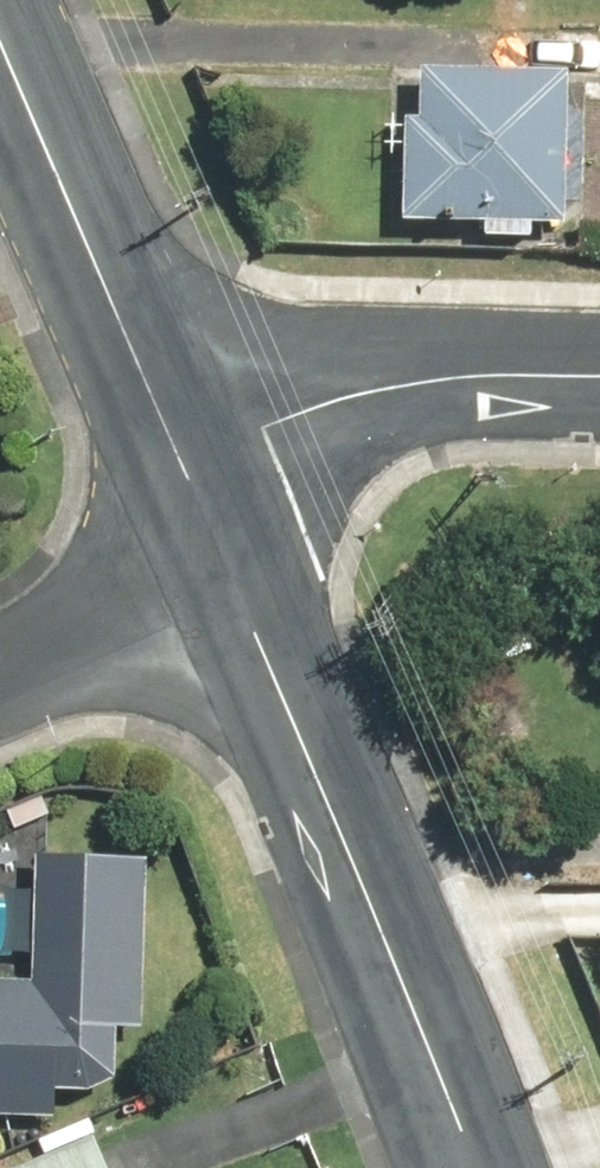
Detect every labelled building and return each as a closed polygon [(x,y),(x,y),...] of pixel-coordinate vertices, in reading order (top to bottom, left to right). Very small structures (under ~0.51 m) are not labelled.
[(420,73),(417,122),(402,121),(395,226),(482,227),(482,241),(528,243),(529,227),(561,228),(567,88),(599,90),(599,33),(487,26),(484,74),(420,72),(420,73)] [(488,582),(439,613),(479,676),(528,645),(488,582)] [(0,978),(0,1116),(49,1117),(49,1093),(144,1095),(149,855),(34,853),(31,979),(0,978)] [(0,1167),(107,1167),(91,1131),(0,1167)]
